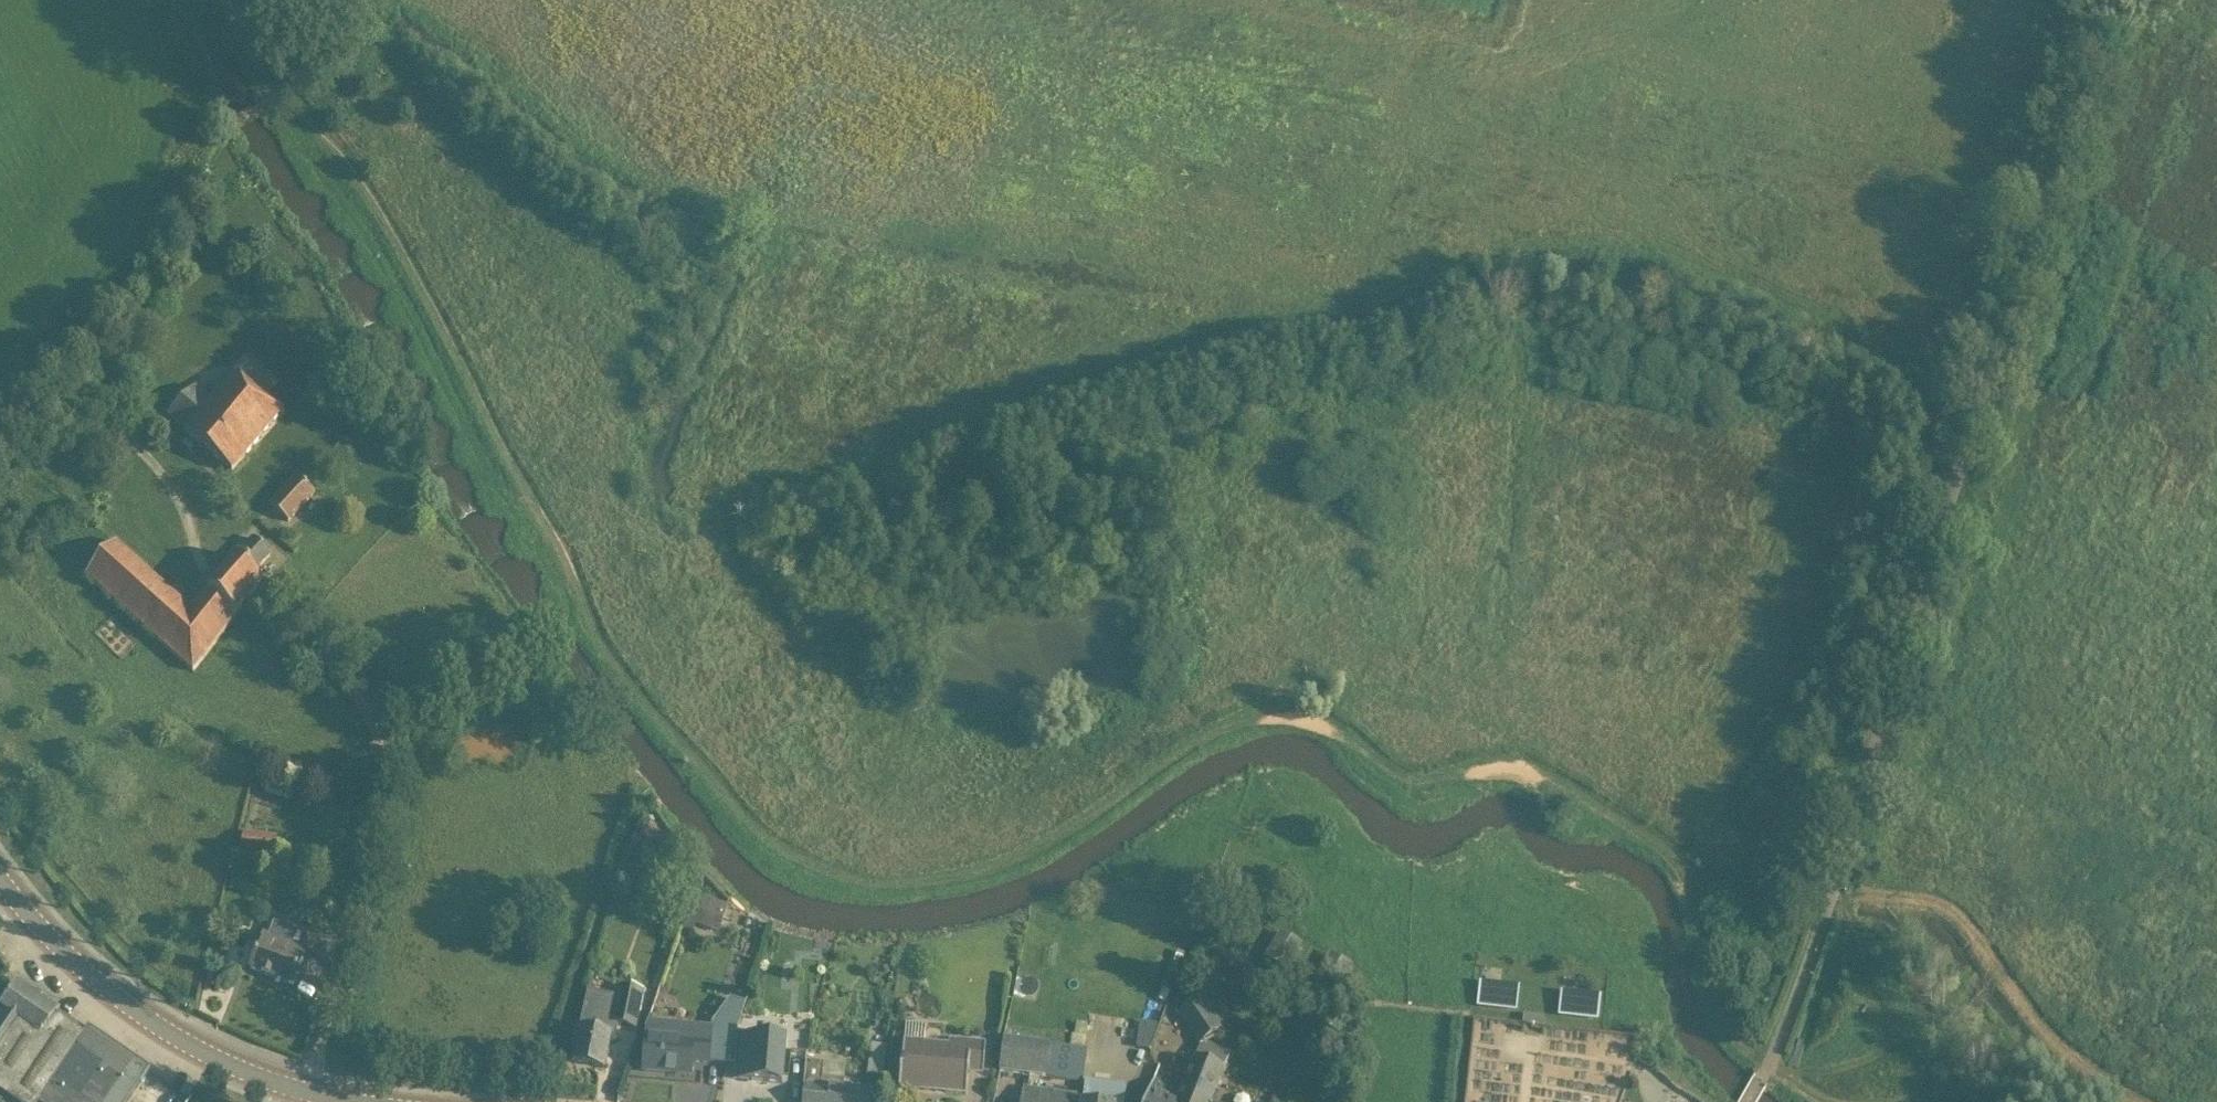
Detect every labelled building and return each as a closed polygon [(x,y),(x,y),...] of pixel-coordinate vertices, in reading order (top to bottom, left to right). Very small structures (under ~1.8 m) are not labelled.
[(233,473),(285,413),(269,397),(241,374),(215,405),(194,387),(169,415),(185,430),(185,431),(233,473)] [(297,476),(270,505),(289,522),(316,493),(297,476)] [(255,573),(267,558),(271,554),(255,539),(221,577),(210,588),(239,614),(249,601),(250,599),(251,598),(265,582),(255,573)] [(191,610),(191,609),(116,542),(86,575),(190,669),(239,614),(227,604),(210,588),(191,610)] [(275,853),(276,837),(244,834),(243,851),(275,853)] [(291,913),(303,884),(289,878),(276,906),(291,913)] [(697,905),(691,921),(718,930),(723,913),(697,905)] [(273,923),(269,935),(265,934),(251,969),(294,986),(307,950),(301,948),(306,935),(273,923)] [(1297,954),(1277,941),(1266,958),(1286,971),(1297,954)] [(1336,992),(1347,974),(1328,962),(1317,981),(1336,992)] [(151,1072),(89,1030),(89,1031),(89,1032),(88,1034),(58,1014),(61,1011),(20,983),(0,1013),(0,1094),(5,1097),(2,1101),(130,1101),(151,1072)] [(1519,988),(1481,984),(1478,1006),(1516,1010),(1519,988)] [(582,1023),(578,1022),(574,1044),(579,1045),(575,1063),(604,1069),(609,1047),(611,1038),(616,1039),(618,1026),(637,1030),(646,992),(620,986),(618,997),(588,991),(582,1023)] [(1600,998),(1562,993),(1560,1015),(1598,1020),(1600,998)] [(1226,1027),(1205,997),(1179,1015),(1200,1046),(1226,1027)] [(1523,1024),(1543,1027),(1545,1017),(1524,1014),(1523,1024)] [(713,1028),(648,1022),(644,1071),(668,1073),(668,1072),(676,1072),(676,1074),(692,1075),(693,1062),(709,1063),(711,1041),(713,1028)] [(967,1095),(968,1075),(982,1076),(985,1043),(950,1039),(949,1045),(925,1043),(927,1026),(905,1024),(899,1089),(937,1092),(937,1088),(946,1089),(945,1093),(967,1095)] [(782,1083),(786,1040),(755,1037),(754,1050),(738,1049),(736,1079),(782,1083)] [(1084,1049),(1005,1037),(1000,1072),(1046,1078),(1078,1083),(1084,1049)] [(871,1045),(867,1076),(883,1078),(887,1047),(871,1045)] [(1210,1101),(1209,1101),(1222,1071),(1195,1060),(1182,1092),(1156,1082),(1148,1101),(1210,1101)] [(872,1091),(845,1088),(846,1080),(823,1079),(825,1062),(807,1061),(803,1101),(871,1101),(872,1091)] [(1085,1097),(1046,1091),(1024,1088),(1022,1101),(1084,1101),(1085,1097)]
